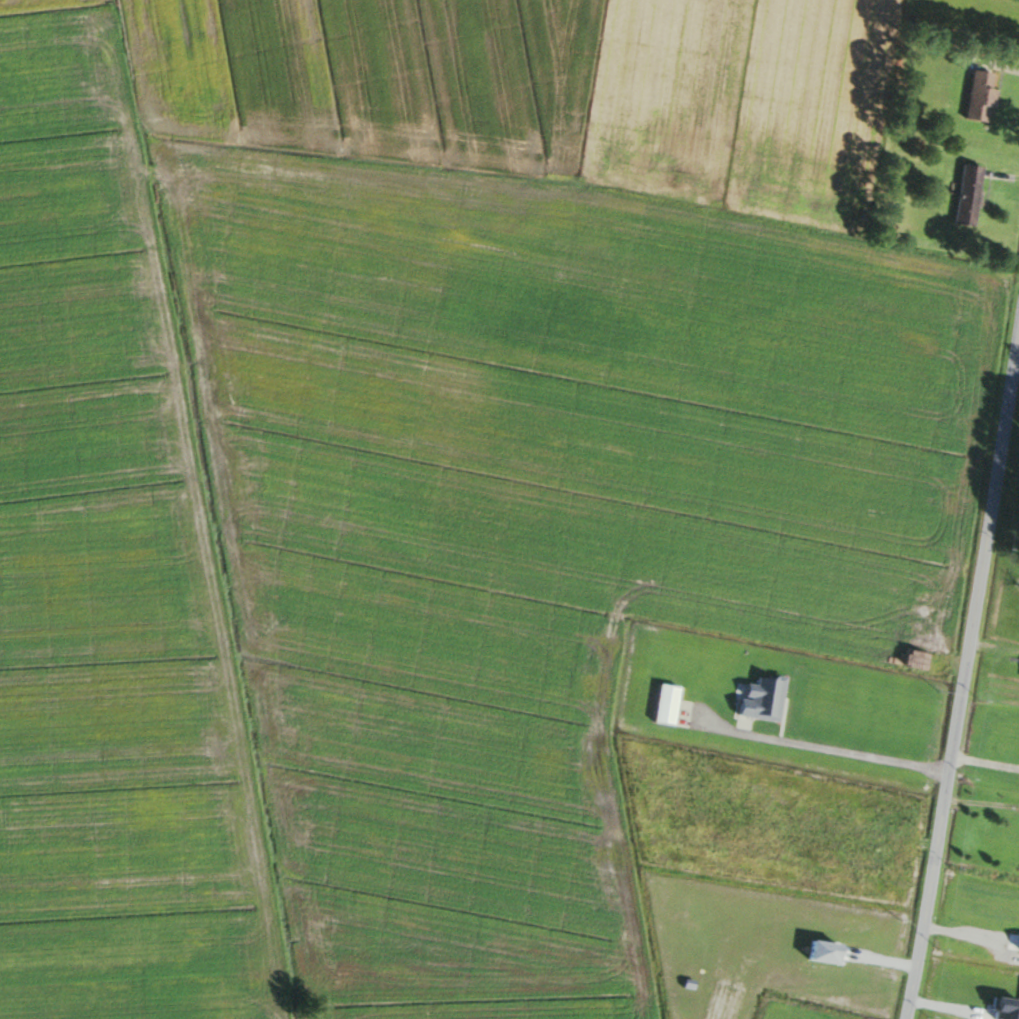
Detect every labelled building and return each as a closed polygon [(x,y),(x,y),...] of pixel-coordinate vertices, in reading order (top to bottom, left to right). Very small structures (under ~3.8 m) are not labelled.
[(991,72),(967,69),(961,120),(985,122),(991,72)] [(970,226),(978,166),(957,164),(950,224),(970,226)]
